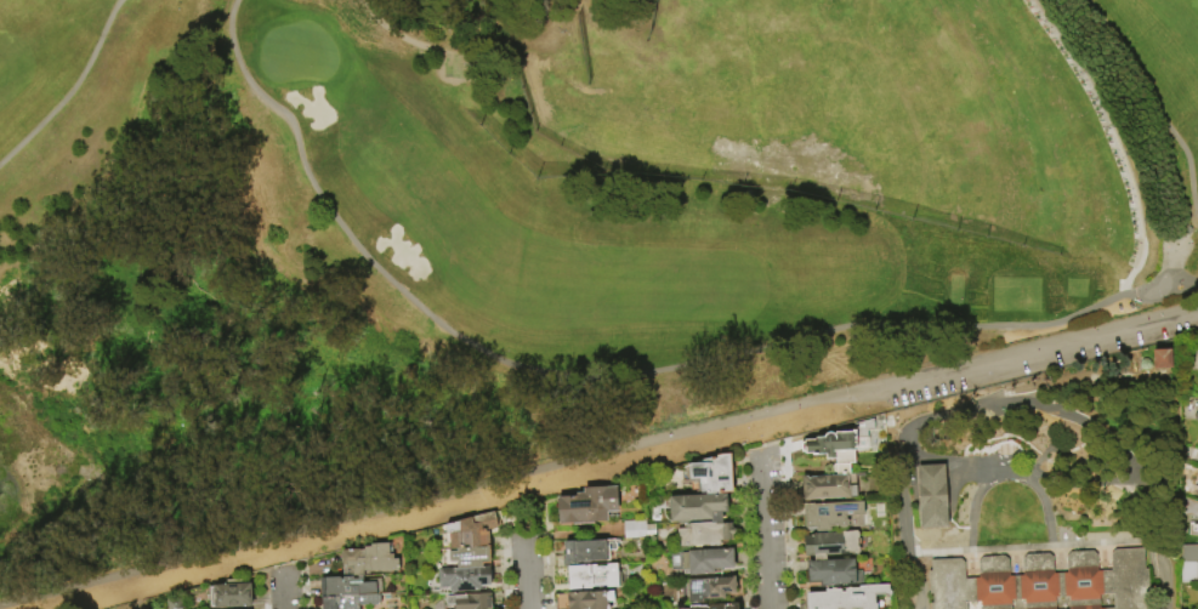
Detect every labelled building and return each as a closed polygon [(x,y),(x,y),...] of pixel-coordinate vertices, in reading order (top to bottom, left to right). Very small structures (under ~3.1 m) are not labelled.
[(1150,349),(1151,368),(1170,367),(1169,348),(1150,349)] [(855,425),(874,420),(874,432),(868,432),(868,450),(856,450),(856,463),(851,465),(836,465),(836,451),(827,453),(827,454),(806,455),(806,454),(802,453),(802,444),(805,443),(805,442),(816,442),(816,439),(825,438),(825,437),(827,434),(829,434),(833,434),(835,434),(836,437),(836,433),(856,432),(855,425)] [(727,494),(706,495),(706,493),(700,494),(700,479),(691,479),(689,465),(702,463),(703,460),(711,457),(712,459),(717,459),(717,456),(721,455),(732,454),(733,494),(727,494)] [(915,465),(943,463),(947,528),(919,529),(915,465)] [(836,465),(851,465),(851,474),(850,474),(836,474),(834,473),(834,471),(834,467),(834,466),(836,465)] [(836,474),(850,474),(851,501),(804,502),(802,476),(836,474)] [(584,488),(618,486),(619,512),(608,513),(608,522),(585,523),(585,522),(579,522),(579,523),(560,524),(558,496),(578,496),(578,497),(584,497),(584,488)] [(716,523),(712,523),(712,520),(671,522),(670,496),(706,495),(727,494),(727,512),(722,512),(722,523),(716,523)] [(804,505),(864,503),(864,517),(846,517),(846,519),(848,520),(848,522),(848,525),(846,529),(844,530),(841,529),(839,528),(830,528),(831,533),(817,533),(817,529),(805,529),(804,505)] [(490,547),(452,550),(450,546),(442,546),(442,535),(447,534),(445,525),(495,512),(499,527),(487,530),(487,531),(489,531),(490,547)] [(624,523),(646,522),(646,525),(655,525),(657,539),(647,539),(646,537),(624,539),(624,523)] [(692,524),(712,523),(716,523),(716,524),(732,523),(732,528),(736,530),(736,533),(732,535),(732,540),(721,541),(721,546),(679,547),(679,529),(692,529),(692,524)] [(813,535),(842,534),(842,533),(858,531),(859,534),(859,539),(858,540),(858,547),(861,548),(861,553),(858,557),(855,557),(853,556),(844,556),(844,560),(814,560),(814,556),(805,557),(805,536),(813,536),(813,535)] [(563,542),(577,541),(577,542),(615,540),(615,542),(618,545),(618,550),(615,551),(607,551),(608,560),(578,563),(578,564),(564,565),(563,542)] [(363,575),(345,576),(343,564),(342,559),(342,554),(342,550),(365,548),(365,547),(371,546),(371,543),(390,543),(392,543),(393,554),(394,554),(394,559),(399,559),(401,571),(380,573),(380,571),(365,571),(365,575),(363,575)] [(1181,543),(1197,543),(1197,560),(1196,560),(1182,560),(1181,560),(1181,543)] [(442,550),(452,550),(490,547),(492,564),(484,564),(484,568),(442,569),(442,550)] [(1148,571),(1150,608),(929,608),(927,571),(931,571),(931,560),(963,558),(963,577),(977,576),(977,557),(1007,556),(1009,575),(1023,575),(1022,554),(1051,553),(1052,573),(1066,571),(1066,552),(1094,551),(1095,570),(1111,569),(1111,550),(1143,548),(1145,571),(1148,571)] [(688,551),(733,550),(734,569),(714,569),(714,575),(689,576),(689,569),(672,570),(671,553),(688,553),(688,551)] [(1182,560),(1196,560),(1196,581),(1182,581),(1182,560)] [(808,563),(855,562),(856,571),(863,571),(863,586),(853,586),(853,585),(822,586),(822,581),(808,582),(808,563)] [(568,567),(597,565),(597,568),(608,567),(608,565),(618,564),(618,573),(620,573),(621,585),(619,585),(619,587),(607,588),(607,586),(592,587),(591,588),(569,590),(568,567)] [(439,569),(442,569),(484,568),(490,567),(492,585),(481,586),(481,591),(458,592),(455,594),(453,593),(452,592),(450,590),(452,588),(442,588),(442,584),(441,584),(439,569)] [(323,597),(322,577),(345,576),(363,575),(363,580),(382,579),(382,594),(380,594),(323,597)] [(688,580),(736,577),(736,594),(725,594),(725,599),(704,599),(704,604),(689,604),(688,580)] [(214,586),(227,585),(226,581),(242,580),(242,585),(251,585),(252,608),(215,608),(211,608),(210,588),(214,588),(214,586)] [(878,605),(878,608),(808,608),(807,594),(827,593),(825,590),(828,590),(828,591),(841,591),(842,593),(845,593),(845,590),(859,588),(859,587),(890,586),(891,598),(886,598),(885,598),(885,596),(875,597),(876,605),(878,605)] [(607,603),(608,608),(568,608),(567,593),(569,593),(569,590),(591,588),(592,592),(614,591),(614,603),(607,603)] [(359,605),(360,608),(323,608),(323,597),(380,594),(381,603),(379,603),(377,604),(359,605)] [(492,594),(492,608),(456,608),(456,605),(448,607),(448,604),(447,603),(447,599),(448,598),(448,597),(492,594)]
